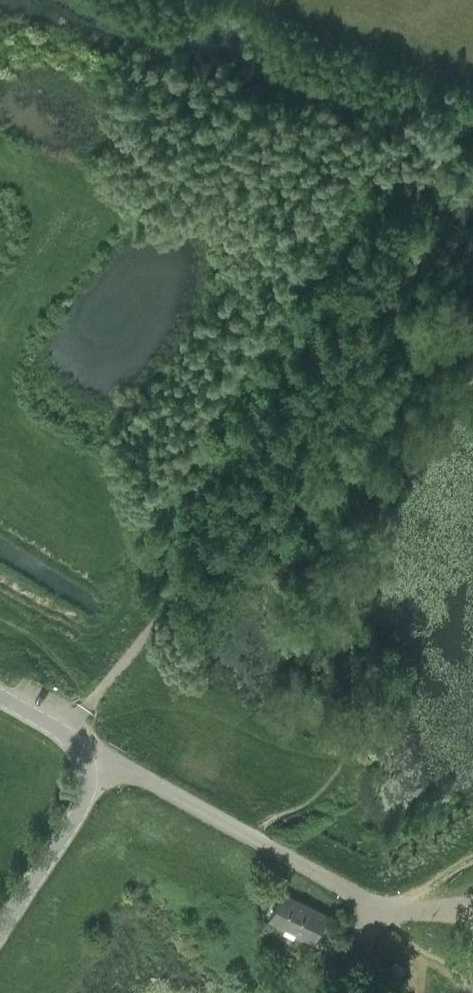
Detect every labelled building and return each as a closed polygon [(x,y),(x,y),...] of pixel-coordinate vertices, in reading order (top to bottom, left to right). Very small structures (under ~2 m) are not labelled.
[(326,913),(284,891),(269,917),(286,926),(285,928),(284,931),(292,935),(294,932),(295,930),(312,939),(326,913)] [(332,925),(323,920),(313,939),(323,944),(332,925)] [(385,976),(395,983),(405,966),(395,960),(385,976)]
